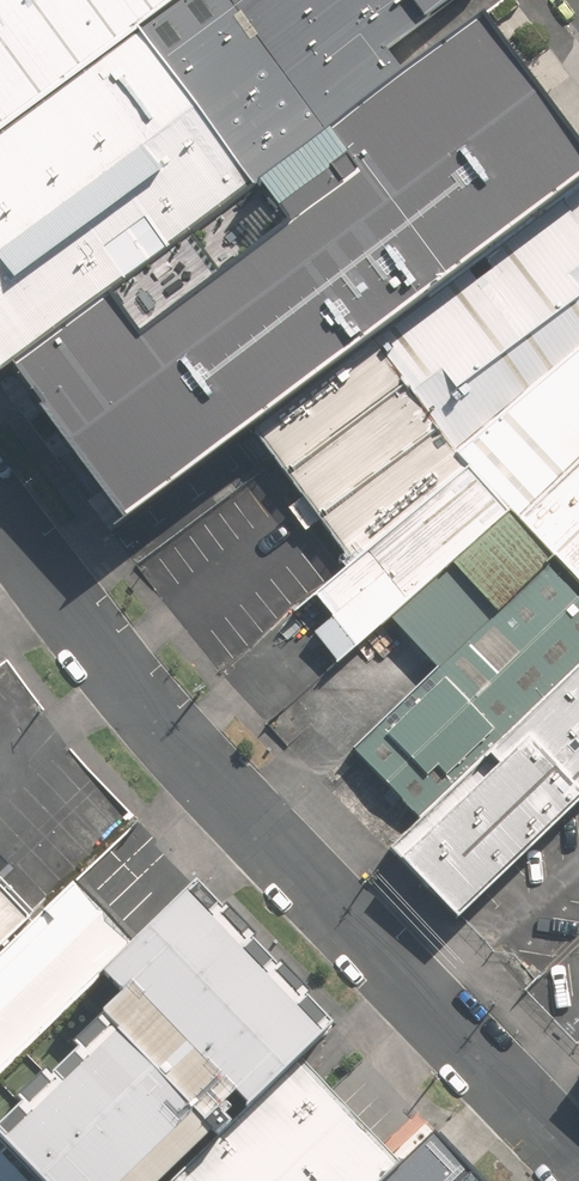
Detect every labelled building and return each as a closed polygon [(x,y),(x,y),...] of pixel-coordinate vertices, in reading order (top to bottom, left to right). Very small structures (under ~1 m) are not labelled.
[(138,19),(165,0),(0,0),(0,127),(138,19)] [(255,181),(335,123),(407,71),(385,41),(443,0),(165,0),(138,19),(255,181)] [(442,277),(578,180),(578,153),(479,18),(407,71),(335,123),(442,277)] [(12,354),(255,181),(138,19),(0,127),(0,361),(12,354)] [(255,181),(12,354),(131,507),(255,414),(368,328),(442,277),(335,123),(255,181)] [(442,277),(368,328),(458,446),(578,339),(578,180),(442,277)] [(458,446),(368,328),(255,414),(357,555),(470,463),(458,446)] [(518,515),(578,455),(578,339),(458,446),(470,463),(508,505),(518,515)] [(578,579),(578,455),(518,515),(552,552),(578,579)] [(412,594),(508,505),(470,463),(357,555),(314,588),(356,645),(393,611),(412,594)] [(438,659),(552,552),(518,515),(508,505),(412,594),(393,611),(438,659)] [(578,657),(578,580),(552,552),(438,659),(352,743),(419,812),(578,657)] [(419,812),(396,838),(462,905),(578,794),(578,657),(419,812)] [(0,871),(0,934),(32,904),(0,871)] [(73,880),(0,952),(0,1066),(99,969),(131,938),(73,880)] [(51,1180),(154,1180),(209,1128),(219,1138),(302,1058),(329,1032),(186,886),(131,938),(99,969),(123,993),(74,1041),(81,1048),(0,1127),(0,1129),(51,1180)] [(302,1058),(219,1138),(175,1180),(371,1180),(397,1155),(302,1058)] [(430,1130),(377,1180),(480,1180),(430,1130)] [(34,1176),(0,1141),(0,1180),(29,1180),(34,1176)]
